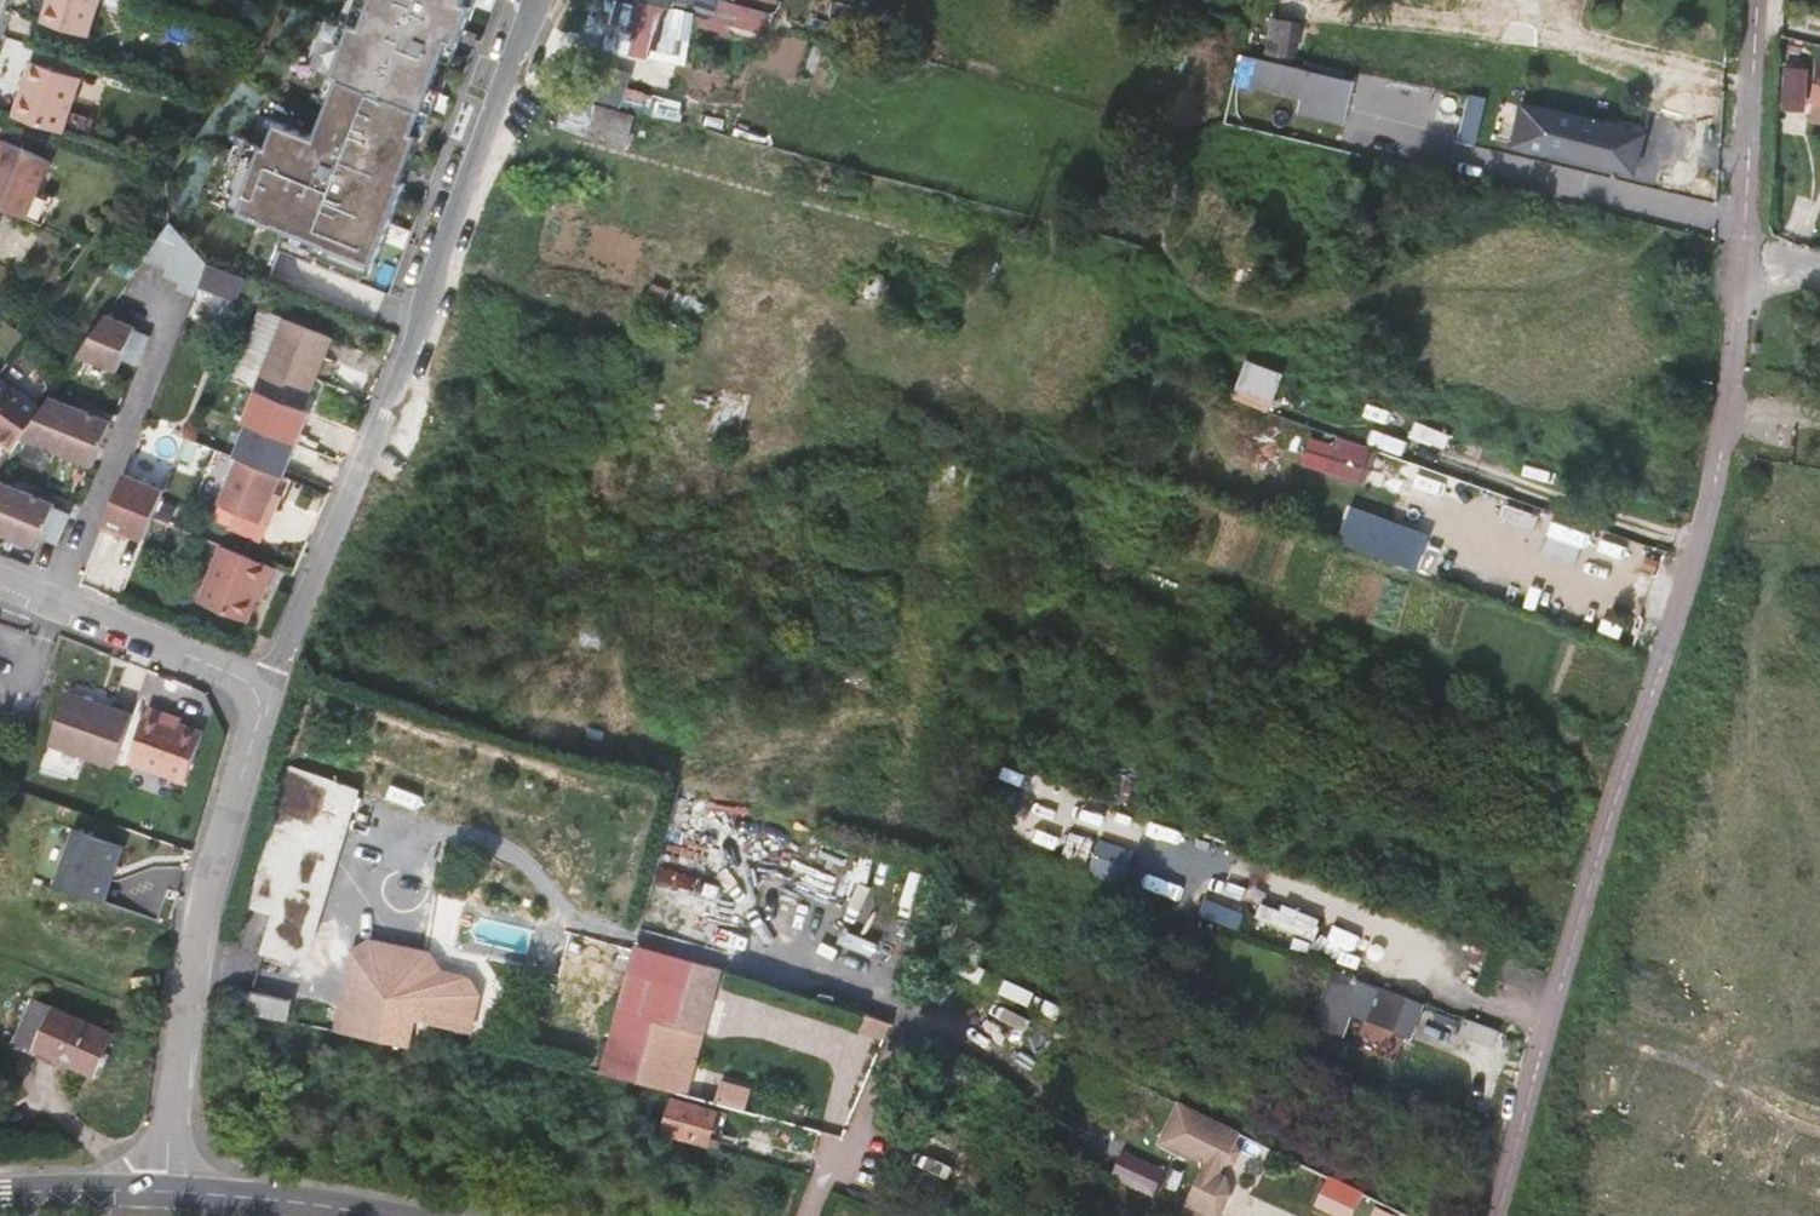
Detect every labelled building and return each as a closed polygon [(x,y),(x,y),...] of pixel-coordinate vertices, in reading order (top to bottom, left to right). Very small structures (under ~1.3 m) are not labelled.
[(41,22),(86,36),(96,0),(47,0),(41,22)] [(227,215),(318,249),(314,259),(368,280),(371,271),(374,272),(406,188),(403,187),(420,140),(415,138),(442,65),(451,68),(472,10),(464,7),(466,0),(357,0),(346,29),(349,30),(329,83),(336,85),(314,143),(266,125),(257,149),(245,144),(238,141),(213,207),(228,212),(227,215)] [(251,0),(247,0),(241,16),(258,22),(264,5),(251,0)] [(651,10),(660,12),(664,0),(611,0),(609,4),(629,10),(632,4),(651,10)] [(632,4),(629,10),(629,13),(648,19),(651,10),(632,4)] [(1299,24),(1274,20),(1268,51),(1292,55),(1299,24)] [(1803,46),(1791,44),(1789,52),(1801,54),(1803,46)] [(1354,84),(1242,55),(1232,82),(1306,101),(1347,111),(1354,84)] [(29,62),(13,115),(62,130),(78,77),(29,62)] [(1421,96),(1400,91),(1396,108),(1418,113),(1421,96)] [(566,96),(561,110),(550,126),(585,136),(595,105),(566,96)] [(1816,97),(1812,114),(1819,116),(1819,98),(1816,97)] [(1644,139),(1499,100),(1488,141),(1525,150),(1551,157),(1553,150),(1598,161),(1598,163),(1636,172),(1644,139)] [(1347,111),(1306,101),(1302,115),(1343,125),(1347,111)] [(550,126),(561,110),(548,104),(534,122),(550,126)] [(595,105),(585,136),(624,147),(633,116),(595,105)] [(257,149),(266,125),(254,120),(245,144),(257,149)] [(0,162),(0,205),(45,225),(56,198),(40,191),(51,161),(1,140),(0,144),(0,162)] [(208,266),(161,233),(142,260),(167,270),(166,274),(181,283),(178,290),(196,297),(199,289),(208,266)] [(246,280),(208,266),(199,289),(237,303),(246,280)] [(1213,273),(1200,269),(1196,283),(1209,287),(1213,273)] [(869,298),(877,274),(862,270),(861,272),(856,270),(850,292),(869,298)] [(233,383),(255,392),(283,320),(260,312),(233,383)] [(131,330),(102,319),(84,346),(74,360),(113,375),(119,362),(135,369),(146,340),(130,333),(131,330)] [(331,338),(283,320),(255,392),(304,410),(331,338)] [(1281,375),(1248,363),(1239,388),(1272,400),(1281,375)] [(14,449),(15,447),(19,442),(18,442),(42,408),(0,379),(0,439),(14,449)] [(108,425),(47,401),(42,408),(18,442),(19,442),(91,470),(108,425)] [(239,459),(283,475),(284,475),(295,444),(247,425),(235,457),(239,459)] [(1368,482),(1378,448),(1313,430),(1303,464),(1368,482)] [(10,454),(14,449),(0,439),(0,447),(10,454)] [(239,459),(221,508),(272,527),(278,509),(271,506),(276,494),(283,475),(239,459)] [(103,533),(121,540),(124,535),(130,537),(144,543),(152,521),(163,493),(125,478),(103,533)] [(34,552),(38,541),(55,547),(67,517),(50,510),(52,507),(0,486),(0,538),(34,552)] [(283,497),(276,494),(271,506),(278,509),(283,497)] [(272,527),(221,508),(216,523),(267,542),(272,527)] [(1429,541),(1385,525),(1375,554),(1419,570),(1429,541)] [(130,537),(124,535),(121,540),(128,543),(130,537)] [(276,566),(221,546),(200,603),(250,621),(259,598),(264,584),(268,586),(276,566)] [(268,586),(264,584),(259,598),(263,600),(268,586)] [(134,716),(68,693),(51,745),(117,767),(134,716)] [(170,716),(150,709),(131,764),(188,784),(206,733),(182,725),(168,720),(170,716)] [(183,720),(170,716),(168,720),(182,725),(183,720)] [(1018,768),(1008,795),(1035,806),(1046,779),(1018,768)] [(293,769),(249,906),(275,915),(264,953),(290,961),(313,947),(361,792),(293,769)] [(78,832),(58,888),(107,905),(127,849),(78,832)] [(1123,883),(1136,850),(1103,838),(1090,870),(1123,883)] [(636,1009),(667,1017),(668,1011),(657,1007),(668,968),(634,958),(621,1005),(636,1009)] [(1334,999),(1419,1031),(1429,1006),(1343,973),(1334,999)] [(248,1000),(260,1003),(262,994),(251,990),(248,1000)] [(417,1021),(418,1018),(422,1002),(359,990),(350,1032),(373,1037),(374,1037),(413,1045),(417,1021)] [(115,1036),(32,999),(27,1010),(33,1013),(21,1042),(98,1075),(115,1036)] [(1416,1040),(1419,1031),(1334,999),(1331,1007),(1416,1040)] [(257,1013),(260,1003),(248,1000),(245,1011),(257,1013)] [(621,1005),(614,1030),(660,1042),(667,1017),(636,1009),(621,1005)] [(1499,1051),(1505,1036),(1491,1030),(1484,1028),(1472,1023),(1466,1039),(1499,1051)] [(660,1042),(614,1030),(602,1073),(643,1085),(647,1086),(649,1079),(673,1086),(679,1063),(656,1057),(660,1042)] [(1520,1044),(1513,1042),(1511,1049),(1517,1051),(1520,1044)] [(428,1055),(420,1053),(415,1069),(422,1072),(428,1055)] [(724,1078),(718,1101),(749,1108),(755,1085),(724,1078)] [(719,1115),(676,1104),(667,1133),(709,1146),(719,1115)] [(1224,1181),(1244,1137),(1178,1106),(1157,1150),(1224,1181)] [(1181,1208),(1198,1215),(1224,1215),(1233,1196),(1193,1177),(1181,1208)] [(1373,1215),(1404,1215),(1405,1215),(1379,1203),(1373,1215)]
